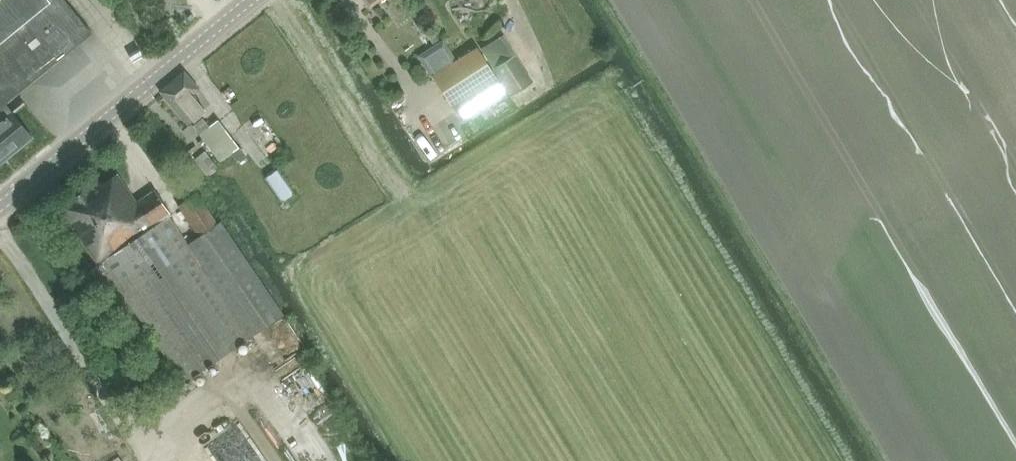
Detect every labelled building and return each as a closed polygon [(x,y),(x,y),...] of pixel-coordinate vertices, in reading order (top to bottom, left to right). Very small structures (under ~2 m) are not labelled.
[(4,104),(91,32),(65,0),(47,0),(44,2),(42,0),(40,0),(35,3),(32,0),(0,0),(0,107),(4,104)] [(504,32),(479,48),(491,67),(493,66),(511,94),(534,80),(504,32)] [(478,47),(435,74),(463,118),(506,91),(491,67),(479,48),(478,47)] [(163,95),(187,125),(204,111),(192,95),(199,89),(184,71),(160,91),(163,95)] [(4,104),(0,107),(0,164),(3,161),(2,159),(18,145),(20,148),(32,138),(4,104)] [(192,126),(195,130),(220,161),(239,147),(217,120),(209,126),(202,118),(192,126)] [(195,158),(207,174),(217,166),(205,151),(195,158)] [(278,169),(265,178),(281,202),(294,193),(278,169)] [(249,337),(187,244),(168,217),(171,215),(154,190),(136,203),(117,175),(102,185),(99,180),(59,206),(98,264),(102,262),(183,382),(249,337)] [(216,223),(196,193),(177,205),(198,235),(216,223)] [(221,221),(187,244),(249,337),(283,314),(221,221)]
